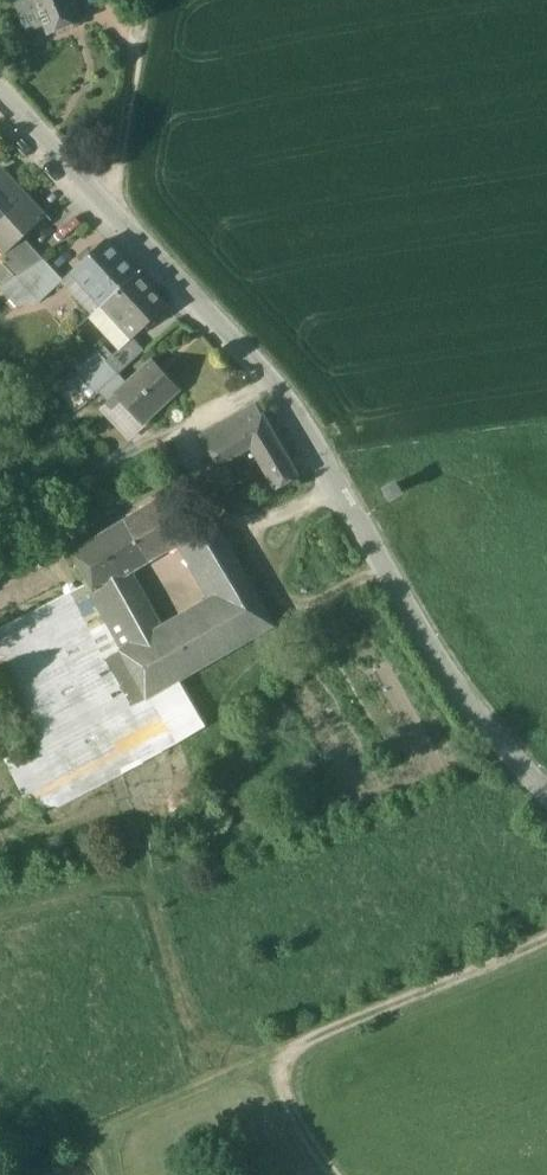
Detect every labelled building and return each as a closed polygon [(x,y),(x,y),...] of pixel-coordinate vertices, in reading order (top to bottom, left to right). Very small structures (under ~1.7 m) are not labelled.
[(49,32),(83,19),(76,0),(37,0),(49,32)] [(24,200),(0,174),(0,222),(24,200)] [(0,222),(0,238),(10,249),(42,220),(24,200),(0,222)] [(27,240),(3,261),(18,277),(45,259),(27,240)] [(107,241),(74,272),(105,304),(137,274),(107,241)] [(41,301),(64,280),(45,259),(18,277),(41,301)] [(137,274),(105,304),(135,337),(167,306),(137,274)] [(109,402),(127,386),(98,354),(80,370),(109,402)] [(127,386),(119,393),(145,422),(179,390),(153,362),(127,386)] [(298,477),(257,404),(236,416),(250,443),(277,489),(298,477)] [(236,416),(212,430),(226,456),(250,443),(236,416)] [(226,456),(212,430),(202,435),(217,462),(226,456)] [(398,479),(384,488),(392,500),(404,492),(398,479)] [(165,502),(101,539),(120,572),(121,573),(123,572),(185,536),(165,502)] [(214,524),(191,538),(207,565),(231,551),(214,524)] [(120,572),(101,539),(90,546),(109,578),(120,572)] [(273,624),(231,551),(207,565),(201,569),(217,597),(229,618),(231,617),(245,640),(273,624)] [(109,578),(104,581),(115,601),(134,590),(123,572),(121,573),(120,572),(109,578)] [(157,631),(134,590),(115,601),(139,642),(157,631)] [(217,597),(171,624),(196,668),(245,640),(231,617),(229,618),(217,597)] [(157,631),(139,642),(140,643),(123,652),(149,696),(196,668),(171,624),(157,631)]
